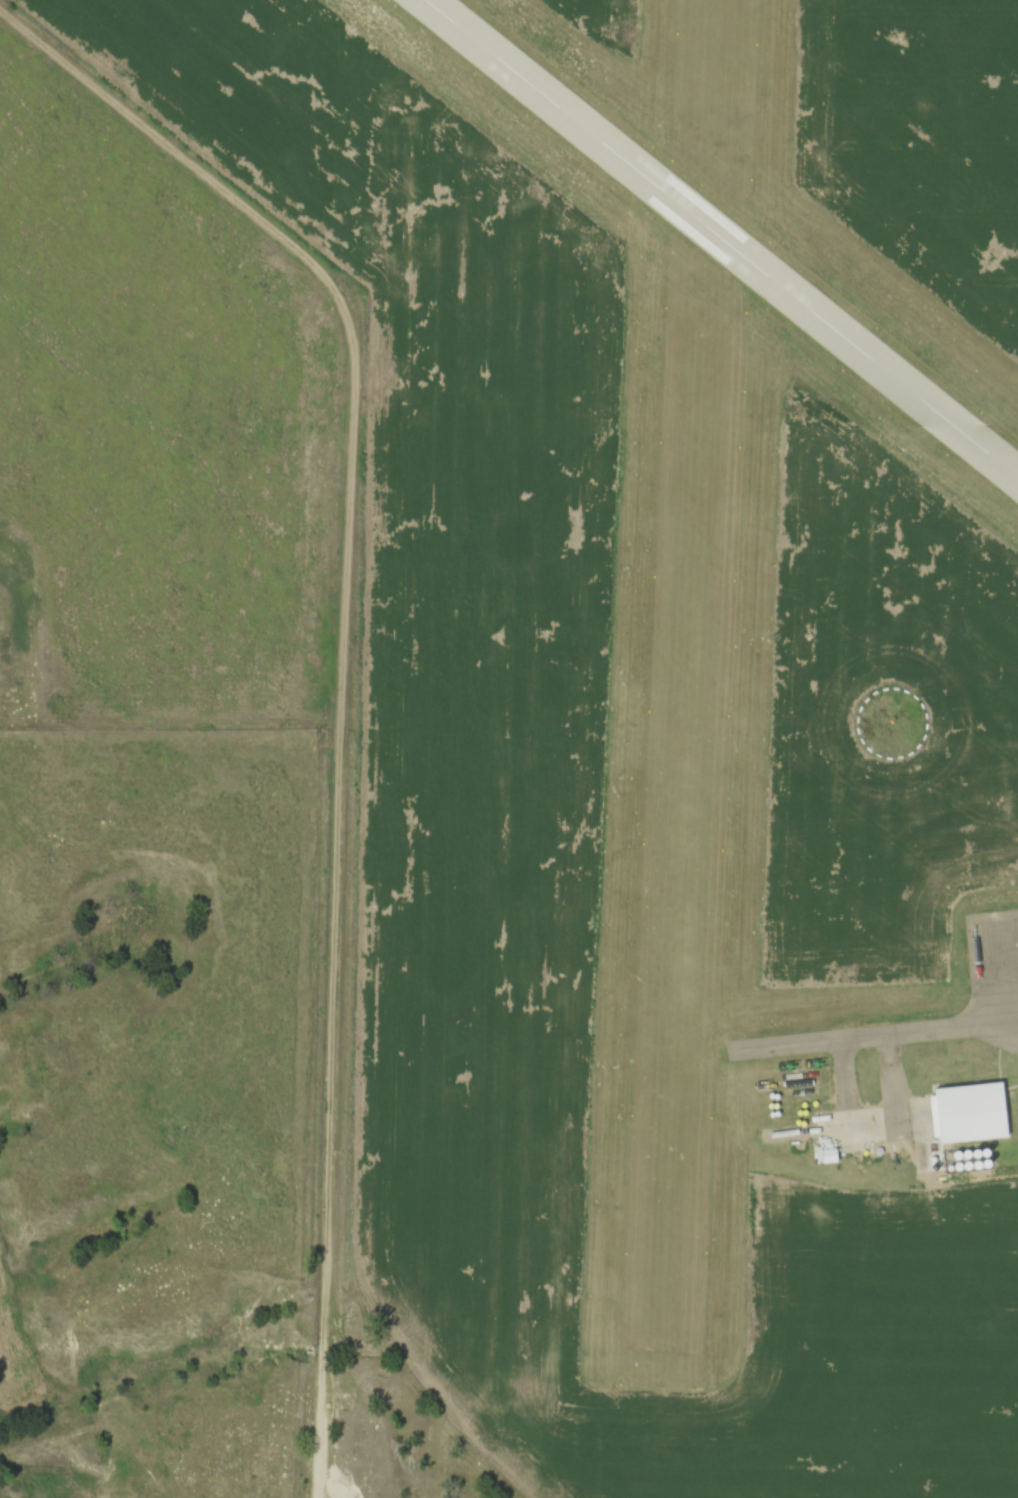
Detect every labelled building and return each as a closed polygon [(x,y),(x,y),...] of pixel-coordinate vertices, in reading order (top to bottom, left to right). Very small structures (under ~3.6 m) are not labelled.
[(947,1091),(1014,1087),(1017,1140),(950,1143),(947,1091)] [(835,1160),(834,1150),(822,1152),(823,1162),(835,1160)]
